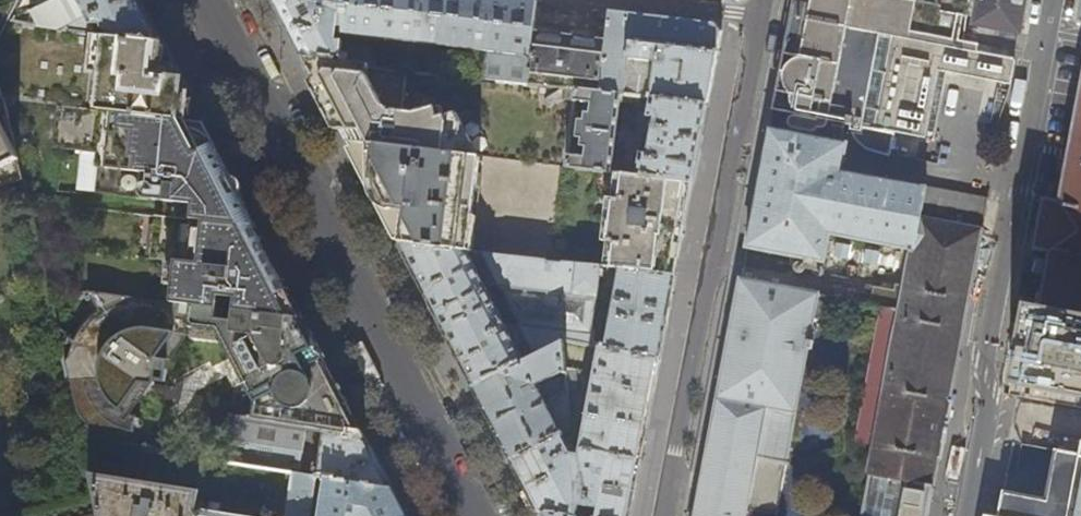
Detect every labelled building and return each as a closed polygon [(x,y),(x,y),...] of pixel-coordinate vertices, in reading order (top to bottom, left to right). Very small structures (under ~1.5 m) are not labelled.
[(20,6),(27,14),(35,10),(54,0),(23,0),(20,6)] [(35,10),(36,26),(69,31),(67,25),(86,17),(92,27),(94,25),(102,26),(102,27),(105,30),(111,32),(111,36),(160,41),(139,0),(54,0),(35,10)] [(537,3),(515,0),(274,0),(283,18),(303,56),(365,64),(367,46),(349,44),(348,52),(341,52),(342,41),(336,41),(337,32),(481,50),(476,77),(527,83),(534,22),(537,3)] [(835,113),(833,123),(837,124),(838,121),(845,122),(845,126),(860,129),(861,122),(927,134),(941,67),(948,68),(999,81),(987,143),(992,143),(1011,84),(1016,60),(963,48),(972,0),(792,0),(778,66),(774,101),(835,113)] [(975,26),(1020,35),(1027,0),(980,0),(975,26)] [(609,11),(607,30),(600,91),(708,105),(715,68),(718,50),(721,33),(714,23),(630,13),(609,11)] [(12,22),(11,21),(0,43),(0,78),(5,97),(59,104),(202,121),(174,68),(160,41),(111,36),(69,31),(36,26),(12,22)] [(568,26),(534,22),(527,83),(573,88),(600,91),(607,30),(568,26)] [(402,114),(406,68),(365,64),(303,56),(329,107),(348,143),(478,158),(453,116),(438,119),(435,109),(413,115),(402,114)] [(708,105),(600,91),(573,88),(572,100),(589,102),(588,114),(583,113),(581,120),(576,119),(574,136),(579,137),(579,144),(584,145),(583,156),(566,154),(565,164),(565,166),(609,172),(618,101),(650,105),(648,116),(656,118),(654,127),(634,125),(633,130),(653,131),(648,153),(641,152),(637,175),(693,183),(700,145),(708,105)] [(1062,199),(1045,196),(1035,250),(1051,253),(1041,308),(1080,316),(1080,99),(1062,199)] [(222,160),(202,121),(59,104),(54,149),(101,154),(97,193),(166,200),(164,216),(256,226),(254,222),(251,224),(239,223),(237,208),(245,204),(242,198),(222,160)] [(0,121),(0,169),(19,159),(0,121)] [(989,199),(842,169),(847,141),(769,126),(769,128),(758,189),(749,235),(748,238),(747,244),(826,259),(831,232),(913,247),(906,285),(896,283),(895,289),(875,285),(871,302),(881,304),(903,308),(878,443),(864,515),(930,515),(940,462),(942,463),(953,404),(951,404),(989,199)] [(470,252),(480,158),(478,158),(348,143),(360,165),(390,225),(400,243),(470,252)] [(613,172),(614,172),(627,174),(627,165),(614,164),(613,172)] [(637,175),(627,174),(614,172),(611,199),(605,198),(601,241),(607,242),(604,268),(621,270),(675,276),(677,266),(682,237),(689,203),(693,183),(637,175)] [(304,319),(273,259),(256,226),(164,216),(157,215),(153,259),(178,261),(175,302),(304,319)] [(601,267),(470,252),(400,243),(441,323),(475,387),(563,343),(590,348),(601,267)] [(672,289),(675,276),(621,270),(605,350),(659,360),(666,320),(672,289)] [(821,292),(741,275),(729,337),(722,377),(716,407),(695,515),(760,515),(768,475),(852,492),(848,515),(864,515),(878,443),(868,441),(862,466),(803,454),(817,380),(805,377),(821,292)] [(345,397),(316,342),(304,319),(175,302),(90,292),(48,287),(82,439),(136,448),(139,418),(133,417),(124,413),(119,410),(111,403),(105,395),(103,390),(100,377),(100,373),(100,367),(101,363),(103,358),(107,349),(110,345),(113,341),(121,335),(129,331),(138,329),(144,329),(170,332),(173,317),(193,320),(191,337),(226,342),(260,405),(257,420),(308,428),(326,431),(366,437),(345,397)] [(1026,305),(1009,396),(1080,409),(1080,316),(1042,308),(1041,308),(1026,305)] [(565,370),(563,343),(475,387),(491,418),(512,459),(569,432),(571,431),(567,395),(547,403),(540,390),(543,389),(541,385),(559,374),(561,378),(566,376),(565,370)] [(592,348),(590,348),(563,343),(565,370),(586,374),(592,348)] [(648,415),(659,360),(605,350),(600,349),(580,451),(640,459),(641,454),(648,415)] [(111,368),(103,358),(101,363),(100,367),(100,373),(100,377),(111,368)] [(301,474),(308,428),(257,420),(231,416),(224,462),(294,473),(301,474)] [(377,459),(366,437),(326,431),(319,477),(326,478),(392,489),(377,459)] [(569,432),(512,459),(528,490),(539,512),(563,515),(579,515),(581,506),(599,509),(597,515),(629,515),(633,493),(640,459),(580,451),(579,455),(573,453),(566,440),(571,438),(569,432)] [(204,459),(136,448),(82,439),(99,514),(87,515),(195,515),(204,459)] [(1053,451),(1044,501),(1000,493),(996,515),(1080,515),(1080,456),(1053,451)] [(224,462),(204,459),(195,515),(206,515),(209,496),(255,503),(253,515),(288,515),(294,473),(224,462)] [(316,477),(301,474),(294,473),(288,515),(311,515),(316,477)] [(405,514),(392,489),(326,478),(321,515),(406,515),(405,514)]
